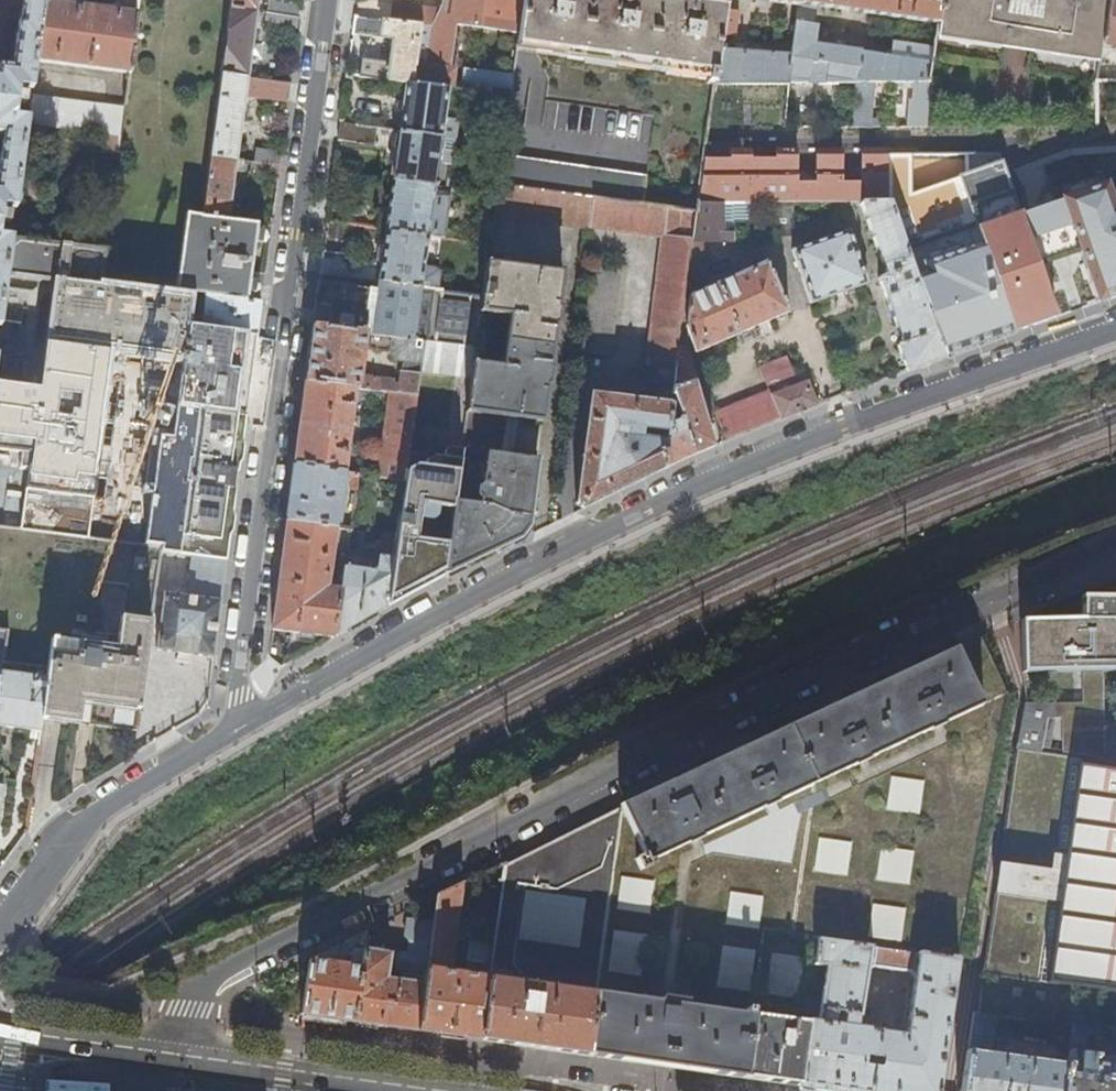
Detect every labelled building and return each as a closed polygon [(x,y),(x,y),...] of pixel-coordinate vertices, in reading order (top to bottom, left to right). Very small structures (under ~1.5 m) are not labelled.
[(2,207),(14,209),(26,125),(26,119),(14,117),(18,88),(30,90),(34,62),(42,4),(42,0),(23,0),(20,21),(18,22),(12,67),(0,65),(0,135),(2,135),(0,148),(0,225),(2,207)] [(230,9),(256,13),(258,0),(231,0),(230,9)] [(297,13),(298,0),(268,0),(267,8),(297,13)] [(511,93),(517,51),(524,0),(445,0),(445,1),(440,10),(432,26),(420,25),(414,65),(453,71),(450,89),(463,91),(464,87),(476,88),(499,91),(511,93)] [(714,81),(719,49),(721,35),(725,9),(725,8),(674,0),(524,0),(517,51),(714,81)] [(799,5),(793,53),(788,83),(790,83),(808,83),(810,65),(827,68),(826,83),(928,82),(934,48),(894,42),(892,56),(862,52),(862,50),(814,42),(817,23),(813,23),(816,4),(938,22),(941,0),(800,0),(799,5)] [(938,22),(937,24),(956,27),(955,33),(1004,40),(1005,36),(1035,41),(1034,45),(1083,52),(1084,46),(1102,49),(1103,46),(1108,0),(941,0),(938,22)] [(1103,46),(1115,48),(1115,0),(1108,0),(1103,46)] [(93,11),(42,4),(34,62),(128,74),(135,16),(104,12),(101,13),(101,17),(94,17),(95,12),(93,11)] [(402,23),(420,25),(432,26),(440,10),(405,5),(402,23)] [(230,9),(221,75),(247,78),(248,78),(256,13),(230,9)] [(740,11),(725,9),(721,35),(736,37),(740,11)] [(297,36),(299,19),(267,14),(267,22),(270,23),(269,33),(297,36)] [(353,34),(378,37),(381,21),(355,17),(353,34)] [(364,57),(361,75),(390,79),(408,82),(414,82),(414,65),(420,25),(402,23),(381,21),(378,37),(395,39),(392,62),(364,57)] [(719,49),(714,81),(788,83),(793,53),(719,49)] [(1098,81),(1115,81),(1115,60),(1101,57),(1098,81)] [(449,87),(450,89),(453,71),(414,65),(414,82),(449,87)] [(234,161),(237,161),(248,78),(247,78),(221,75),(210,158),(234,161)] [(260,97),(288,101),(290,83),(262,80),(260,97)] [(408,82),(401,131),(443,137),(449,87),(414,82),(408,82)] [(460,99),(475,101),(476,88),(464,87),(463,91),(460,99)] [(497,104),(499,91),(476,88),(475,101),(497,104)] [(123,109),(30,96),(26,119),(26,125),(120,137),(120,135),(123,109)] [(398,148),(394,180),(436,186),(439,162),(451,164),(455,139),(443,137),(401,131),(342,121),(339,140),(377,146),(381,145),(398,148)] [(254,164),(279,167),(281,155),(255,151),(254,164)] [(800,156),(705,157),(699,200),(734,200),(857,202),(889,203),(890,153),(858,153),(858,183),(842,183),(843,158),(815,157),(815,181),(800,181),(800,156)] [(967,153),(890,153),(889,203),(907,251),(916,276),(984,248),(976,229),(959,177),(966,174),(967,153)] [(999,153),(967,153),(966,174),(959,177),(976,229),(1020,212),(999,153)] [(210,158),(202,218),(229,221),(237,161),(234,161),(210,158)] [(337,159),(335,172),(354,175),(356,162),(337,159)] [(394,180),(387,229),(429,235),(436,186),(394,180)] [(1115,208),(1107,182),(1059,198),(1060,201),(1075,248),(1094,308),(1107,304),(1115,301),(1115,208)] [(499,184),(495,214),(587,226),(591,196),(499,184)] [(669,206),(591,196),(587,226),(665,236),(669,206)] [(699,200),(697,210),(693,239),(707,241),(737,240),(734,200),(699,200)] [(1060,201),(1021,215),(1037,260),(1075,248),(1060,201)] [(899,346),(908,372),(946,357),(929,311),(916,276),(907,251),(889,203),(857,202),(888,276),(880,279),(904,344),(899,346)] [(797,205),(781,205),(781,240),(797,240),(797,205)] [(697,210),(669,206),(665,236),(693,239),(697,210)] [(1037,260),(1021,215),(1020,212),(976,229),(984,248),(1014,332),(1055,317),(1037,260)] [(187,216),(176,293),(193,295),(247,302),(258,225),(229,221),(202,218),(187,216)] [(380,282),(422,288),(439,290),(442,273),(437,267),(426,265),(427,258),(429,235),(387,229),(380,282)] [(477,241),(491,243),(493,232),(478,230),(477,241)] [(850,230),(794,250),(812,302),(869,283),(850,230)] [(443,237),(429,235),(427,258),(440,260),(443,237)] [(5,278),(11,238),(11,237),(0,236),(0,315),(5,278)] [(693,239),(665,236),(648,369),(654,370),(655,365),(664,366),(677,368),(680,345),(689,272),(693,239)] [(5,278),(52,284),(45,343),(42,359),(37,400),(34,421),(102,429),(110,368),(112,355),(182,364),(178,394),(177,407),(178,407),(246,416),(248,403),(252,367),(256,336),(189,327),(193,295),(176,293),(101,283),(102,281),(105,250),(11,238),(5,278)] [(707,241),(693,239),(689,272),(703,273),(707,241)] [(984,248),(916,276),(929,311),(946,357),(977,345),(1014,332),(984,248)] [(325,252),(322,274),(353,278),(356,256),(325,252)] [(690,327),(697,353),(789,312),(768,261),(692,295),(690,327)] [(477,348),(473,377),(468,411),(509,417),(518,418),(543,421),(563,272),(488,262),(484,296),(477,348)] [(624,269),(595,265),(585,353),(614,356),(624,269)] [(318,303),(315,325),(368,333),(373,293),(370,289),(321,282),(318,303)] [(373,334),(415,339),(422,288),(380,282),(373,334)] [(452,292),(445,343),(477,348),(484,296),(452,292)] [(261,303),(247,302),(193,295),(189,327),(256,336),(259,318),(261,303)] [(311,352),(307,380),(358,387),(382,391),(384,377),(378,377),(378,376),(365,374),(365,376),(361,378),(366,342),(370,345),(370,347),(383,349),(383,347),(388,348),(396,359),(409,360),(422,362),(425,340),(415,339),(373,334),(368,333),(315,325),(311,352)] [(422,362),(421,370),(473,377),(477,348),(445,343),(425,340),(422,362)] [(673,403),(665,469),(693,455),(714,447),(697,383),(700,382),(690,352),(688,352),(687,346),(680,345),(677,368),(676,383),(673,403)] [(769,387),(796,377),(789,359),(762,369),(769,387)] [(407,371),(421,373),(421,370),(422,362),(409,360),(407,371)] [(677,368),(664,366),(664,369),(662,369),(661,378),(663,381),(676,383),(677,368)] [(399,393),(417,395),(421,373),(407,371),(403,371),(399,393)] [(301,422),(296,465),(345,472),(358,387),(307,380),(301,422)] [(801,413),(818,406),(810,384),(792,390),(801,413)] [(719,414),(729,441),(758,430),(801,413),(792,390),(774,398),(772,393),(719,414)] [(391,392),(378,477),(405,481),(406,475),(417,395),(399,393),(391,392)] [(632,485),(665,469),(673,403),(593,393),(577,504),(584,508),(632,485)] [(0,395),(0,447),(28,450),(18,528),(88,537),(102,429),(34,421),(37,400),(0,395)] [(165,522),(162,546),(162,553),(226,562),(236,489),(243,440),(246,416),(178,407),(176,426),(175,431),(177,432),(165,522)] [(513,456),(518,418),(509,417),(504,455),(513,456)] [(456,501),(446,576),(462,568),(522,538),(529,529),(538,460),(513,456),(504,455),(487,453),(483,478),(478,477),(476,485),(478,487),(476,497),(480,500),(479,505),(456,501)] [(292,493),(288,520),(337,527),(350,529),(352,521),(344,520),(343,522),(338,520),(344,480),(350,481),(349,489),(356,490),(358,474),(345,472),(296,465),(292,493)] [(386,607),(434,582),(446,576),(456,501),(459,478),(418,473),(406,475),(405,481),(400,516),(397,536),(393,558),(386,607)] [(274,629),(335,637),(342,590),(327,587),(329,578),(330,577),(337,527),(288,520),(280,584),(274,629)] [(384,534),(380,557),(393,558),(397,536),(384,534)] [(342,590),(335,637),(366,619),(386,607),(393,558),(380,557),(378,571),(367,570),(369,554),(347,551),(345,572),(344,577),(342,590)] [(157,649),(214,657),(226,562),(192,558),(186,597),(164,594),(157,649)] [(1083,596),(1082,599),(1082,617),(1025,619),(1022,619),(1022,672),(1046,672),(1080,671),(1101,671),(1102,671),(1115,671),(1115,596),(1083,596)] [(148,649),(151,620),(122,617),(118,647),(54,639),(50,670),(48,680),(43,719),(53,720),(64,721),(80,723),(88,724),(93,725),(138,730),(148,649)] [(1007,692),(980,636),(622,804),(646,856),(638,860),(641,868),(651,864),(649,859),(1007,692)] [(2,663),(1,663),(0,669),(0,727),(41,733),(43,719),(48,680),(24,677),(25,666),(2,663)] [(1023,707),(1024,734),(1056,732),(1056,749),(1072,748),(1070,721),(1057,721),(1057,705),(1023,707)] [(984,974),(1054,984),(1078,987),(1115,993),(1115,771),(1015,757),(984,974)] [(889,777),(886,810),(920,812),(922,780),(889,777)] [(621,807),(505,863),(491,965),(480,1040),(574,1053),(589,1055),(597,994),(621,807)] [(846,877),(852,842),(818,836),(812,871),(846,877)] [(878,848),(876,881),(910,883),(911,850),(878,848)] [(452,974),(465,882),(436,896),(433,922),(426,973),(424,984),(418,1031),(457,1036),(480,1040),(491,965),(467,962),(465,976),(452,974)] [(724,924),(758,928),(762,896),(729,891),(724,924)] [(866,936),(900,941),(905,908),(871,903),(866,936)] [(426,973),(433,922),(408,919),(406,935),(411,939),(409,953),(401,951),(397,955),(395,965),(399,969),(426,973)] [(814,964),(817,940),(763,933),(753,1009),(744,1077),(777,1082),(798,1085),(807,1021),(814,964)] [(807,1021),(798,1085),(842,1090),(938,1090),(958,960),(817,940),(814,964),(825,966),(817,1022),(807,1021)] [(351,965),(338,964),(341,942),(312,956),(304,1003),(302,1014),(331,1019),(354,1022),(364,955),(365,949),(353,947),(351,965)] [(721,946),(716,986),(748,990),(753,949),(721,946)] [(391,1027),(418,1031),(424,984),(387,978),(390,952),(365,949),(364,955),(354,1022),(391,1027)] [(1074,1015),(1078,987),(1054,984),(1050,1012),(1063,1014),(1074,1015)] [(644,1000),(597,994),(589,1055),(714,1073),(744,1077),(753,1009),(747,1008),(746,1014),(688,1006),(689,1001),(663,997),(662,1003),(644,1000)] [(974,1013),(962,1090),(1064,1090),(1067,1066),(991,1055),(997,1017),(974,1013)] [(1073,1023),(1074,1015),(1063,1014),(1060,1034),(1062,1035),(1060,1054),(1069,1055),(1073,1023)] [(1085,1054),(1088,1034),(1100,1036),(1101,1027),(1073,1023),(1069,1055),(1067,1066),(1064,1090),(1115,1090),(1115,1059),(1085,1054)]
